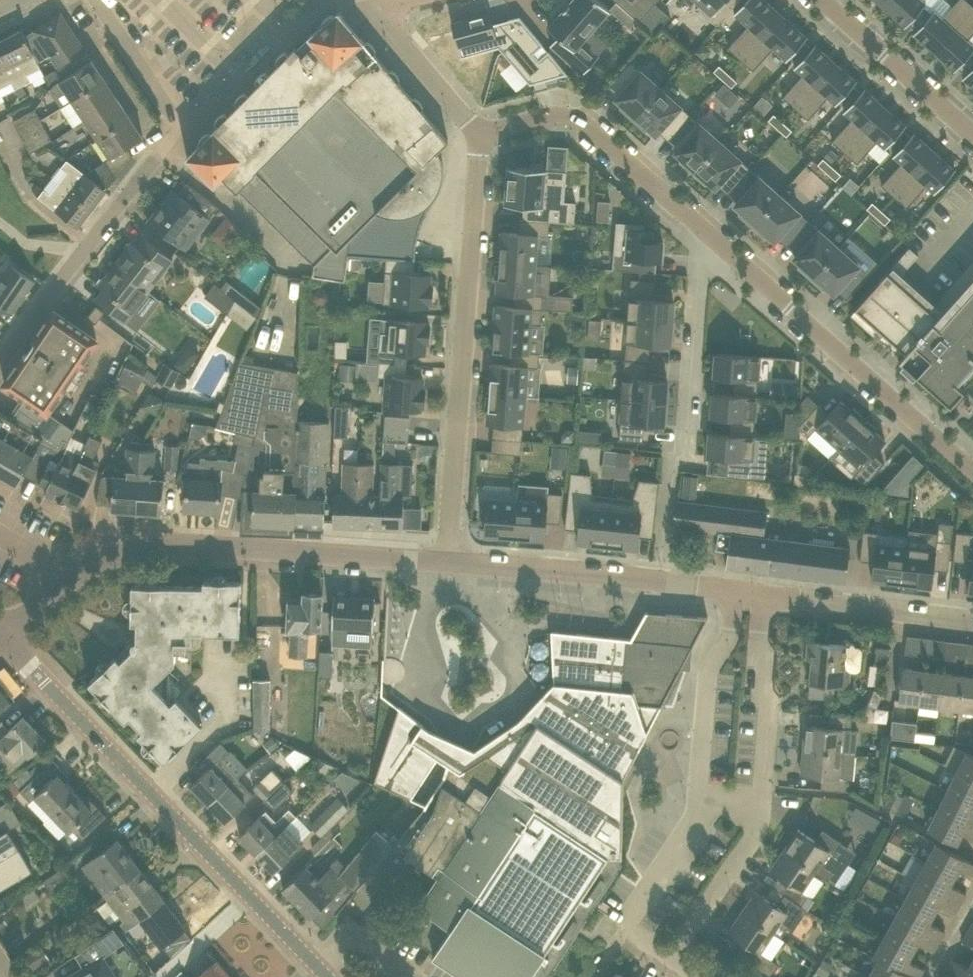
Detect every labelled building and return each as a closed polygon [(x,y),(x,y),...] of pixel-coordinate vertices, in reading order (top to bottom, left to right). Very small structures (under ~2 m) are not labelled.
[(551,44),(584,73),(600,55),(582,40),(610,8),(601,0),(572,0),(549,26),(559,35),(551,44)] [(657,1),(656,0),(616,0),(618,1),(628,10),(640,21),(657,1)] [(701,4),(698,7),(717,25),(739,0),(696,0),(701,4)] [(741,59),(782,13),(767,0),(746,0),(735,13),(748,25),(728,47),(741,59)] [(886,7),(906,26),(909,23),(913,26),(930,7),(926,4),(929,1),(927,0),(892,0),(886,7)] [(935,51),(972,8),(972,7),(965,0),(958,0),(944,15),(936,8),(934,11),(930,7),(913,26),(917,30),(914,33),(935,51)] [(628,10),(618,1),(610,9),(621,18),(628,10)] [(671,16),(656,3),(649,11),(640,21),(655,34),(671,16)] [(935,51),(956,70),(959,67),(962,70),(972,58),(972,41),(969,37),(972,33),(972,8),(935,51)] [(345,280),(350,254),(352,238),(378,212),(395,216),(400,216),(405,216),(411,214),(416,213),(421,210),(426,207),(431,203),(434,199),(438,194),(441,188),(443,182),(444,175),(444,169),(444,162),(442,156),(440,149),(449,140),(354,27),(354,26),(353,25),(353,26),(339,10),(323,23),(322,24),(309,35),(310,36),(298,48),(296,46),(275,67),(274,67),(274,68),(255,87),(254,88),(235,108),(234,107),(233,108),(234,109),(200,143),(200,142),(199,143),(188,156),(216,183),(224,174),(316,263),(313,275),(345,280)] [(34,29),(45,46),(60,68),(60,67),(65,76),(92,59),(61,11),(34,29)] [(452,22),(461,57),(499,46),(500,45),(511,35),(500,21),(493,23),(490,11),(452,22)] [(782,13),(741,59),(754,70),(774,48),(787,60),(808,37),(782,13)] [(500,45),(499,46),(530,83),(568,73),(520,16),(500,21),(511,35),(500,45)] [(45,74),(23,29),(2,39),(24,84),(45,74)] [(2,39),(0,40),(0,89),(3,94),(16,88),(24,84),(2,39)] [(783,96),(796,108),(836,62),(816,44),(795,67),(803,74),(783,96)] [(962,70),(966,74),(963,77),(972,86),(972,58),(962,70)] [(60,80),(74,100),(105,78),(92,59),(65,76),(60,79),(60,80)] [(617,98),(625,104),(622,108),(634,119),(661,88),(631,61),(614,80),(624,90),(617,98)] [(836,62),(796,108),(809,119),(829,97),(837,104),(857,81),(836,62)] [(728,72),(720,64),(714,70),(723,78),(728,72)] [(728,72),(723,78),(732,86),(737,80),(728,72)] [(105,78),(74,100),(85,118),(118,97),(105,78)] [(41,98),(48,88),(41,83),(35,93),(41,98)] [(24,84),(16,88),(20,96),(28,92),(24,84)] [(634,119),(646,129),(649,126),(657,133),(664,125),(674,134),(691,115),(661,88),(634,119)] [(833,140),(845,152),(886,106),(865,88),(844,111),(853,118),(833,140)] [(131,116),(118,97),(85,118),(98,138),(131,116)] [(886,106),(845,152),(858,163),(878,141),(886,148),(907,125),(886,106)] [(14,120),(19,131),(42,119),(36,108),(14,120)] [(783,121),(774,113),(769,119),(778,127),(783,121)] [(694,172),(721,141),(701,123),(691,115),(674,134),(684,143),(677,151),(684,158),(682,161),(694,172)] [(128,147),(144,136),(131,116),(98,138),(111,157),(106,160),(117,176),(133,156),(128,147)] [(42,119),(19,131),(25,141),(47,130),(42,119)] [(783,121),(778,127),(787,135),(792,129),(783,121)] [(25,141),(31,152),(53,140),(47,130),(25,141)] [(882,184),(895,196),(935,151),(914,132),(894,155),(902,162),(882,184)] [(721,141),(694,172),(706,183),(709,179),(716,186),(723,178),(734,187),(751,168),(721,141)] [(833,162),(839,155),(831,148),(825,156),(833,162)] [(935,151),(895,196),(907,207),(927,185),(935,192),(956,169),(935,151)] [(832,165),(823,157),(818,163),(827,171),(832,165)] [(92,208),(116,177),(105,161),(86,173),(68,158),(62,165),(53,177),(92,208)] [(544,168),(544,162),(532,161),(531,167),(508,165),(505,203),(525,205),(524,218),(550,220),(575,222),(577,201),(565,200),(567,171),(547,169),(547,168),(544,168)] [(832,165),(827,171),(836,179),(841,173),(832,165)] [(741,214),(753,225),(781,194),(751,168),(734,187),(744,196),(737,204),(744,211),(741,214)] [(39,196),(78,226),(92,208),(53,177),(44,189),(39,196)] [(202,229),(219,206),(187,182),(179,193),(174,190),(167,200),(166,199),(149,221),(181,246),(197,225),(202,229)] [(37,194),(39,196),(44,189),(37,183),(33,189),(35,191),(37,194)] [(781,194),(753,225),(766,236),(768,233),(776,239),(783,231),(793,240),(811,221),(781,194)] [(599,200),(597,220),(609,221),(611,201),(599,200)] [(882,210),(873,201),(868,207),(877,215),(882,210)] [(882,210),(877,215),(886,223),(890,218),(882,210)] [(240,229),(227,215),(219,225),(234,237),(240,229)] [(500,261),(536,263),(538,234),(549,235),(550,220),(524,218),(521,218),(521,219),(523,219),(522,232),(503,231),(501,245),(498,245),(497,258),(496,259),(500,259),(500,261)] [(801,267),(813,278),(840,248),(811,221),(793,240),(803,249),(796,258),(804,264),(801,267)] [(645,226),(617,224),(615,251),(624,252),(624,258),(633,259),(632,270),(656,271),(657,260),(662,261),(664,243),(652,242),(652,232),(644,231),(645,226)] [(173,258),(146,236),(138,246),(133,242),(116,264),(144,285),(160,265),(165,269),(173,258)] [(919,255),(910,247),(893,265),(902,273),(919,255)] [(840,248),(813,278),(825,289),(828,286),(836,293),(843,285),(853,294),(870,274),(840,248)] [(416,259),(387,257),(384,302),(429,306),(429,302),(432,303),(434,286),(430,285),(431,275),(412,273),(413,260),(416,260),(416,259)] [(358,269),(363,264),(363,258),(351,258),(351,269),(358,269)] [(533,293),(536,263),(500,261),(500,263),(496,263),(496,264),(497,264),(496,277),(499,277),(498,291),(518,293),(517,306),(543,308),(544,294),(533,293)] [(13,312),(35,280),(9,262),(0,275),(0,303),(13,312)] [(104,290),(97,299),(124,321),(133,309),(128,305),(144,285),(116,264),(99,285),(104,290)] [(856,308),(884,333),(916,296),(888,271),(856,308)] [(632,277),(629,317),(673,321),(674,298),(665,298),(666,292),(655,291),(656,279),(632,277)] [(228,313),(236,299),(214,282),(205,295),(228,313)] [(325,303),(329,299),(329,293),(325,289),(319,289),(314,294),(314,299),(318,303),(325,303)] [(965,389),(959,383),(972,368),(972,289),(944,322),(903,368),(914,378),(918,374),(951,404),(965,389)] [(262,306),(242,290),(236,299),(257,315),(262,306)] [(884,333),(906,352),(900,358),(904,362),(900,365),(903,368),(944,322),(916,296),(884,333)] [(542,323),(543,308),(517,306),(497,304),(495,333),(492,333),(491,346),(494,346),(494,350),(514,351),(529,352),(529,351),(531,323),(542,323)] [(96,322),(105,311),(97,305),(88,316),(96,322)] [(54,309),(35,337),(36,338),(27,351),(26,351),(7,379),(28,393),(14,414),(0,406),(0,412),(43,437),(54,414),(48,410),(97,338),(54,309)] [(112,319),(104,312),(101,316),(108,323),(112,319)] [(582,323),(583,313),(571,313),(570,322),(582,323)] [(601,338),(602,317),(591,317),(590,337),(601,338)] [(629,317),(626,358),(650,360),(651,349),(661,349),(662,342),(671,343),(673,321),(629,317)] [(379,362),(408,364),(408,363),(405,363),(406,351),(425,353),(426,342),(429,342),(431,325),(427,325),(427,322),(383,318),(379,362)] [(335,356),(348,357),(348,340),(336,339),(335,356)] [(175,364),(185,371),(199,352),(198,351),(197,352),(182,354),(175,364)] [(490,393),(526,395),(528,365),(539,366),(540,352),(529,351),(529,352),(514,351),(513,364),(493,363),(491,377),(488,377),(487,389),(486,391),(490,391),(490,393)] [(733,394),(757,395),(760,356),(716,352),(715,375),(723,376),(723,382),(734,383),(733,394)] [(584,368),(596,369),(596,357),(585,356),(584,368)] [(626,358),(623,398),(667,402),(668,379),(659,379),(660,373),(649,372),(650,360),(626,358)] [(256,436),(272,366),(240,360),(225,402),(221,411),(216,426),(237,431),(236,432),(256,436)] [(172,386),(181,371),(165,362),(157,375),(156,377),(157,378),(172,386)] [(341,362),(339,379),(357,381),(359,364),(341,362)] [(386,406),(421,409),(421,406),(425,406),(426,389),(422,389),(423,378),(404,376),(405,364),(408,365),(408,364),(379,362),(378,376),(388,377),(386,406)] [(115,382),(135,392),(145,373),(124,363),(115,382)] [(577,383),(579,366),(569,365),(567,382),(577,383)] [(241,499),(252,502),(251,525),(294,526),(296,491),(297,472),(298,420),(299,400),(299,371),(272,366),(256,436),(241,499)] [(148,368),(143,379),(153,384),(157,378),(156,377),(157,375),(148,368)] [(798,397),(799,384),(790,383),(789,396),(798,397)] [(146,403),(159,408),(164,396),(150,391),(146,403)] [(83,410),(98,418),(104,406),(107,400),(92,392),(83,410)] [(730,434),(754,435),(757,395),(733,394),(713,392),(712,415),(721,416),(720,422),(731,423),(730,434)] [(522,439),(526,395),(490,393),(490,394),(486,394),(486,395),(487,395),(486,408),(489,408),(488,423),(497,423),(496,437),(493,437),(522,439)] [(801,402),(799,425),(809,434),(815,427),(838,448),(863,420),(861,419),(864,416),(863,415),(863,416),(853,407),(851,409),(841,400),(827,415),(817,406),(819,404),(818,404),(808,394),(801,402)] [(667,402),(623,398),(620,439),(643,441),(644,428),(655,429),(656,423),(665,424),(667,402)] [(336,405),(334,436),(348,437),(350,406),(336,405)] [(35,454),(43,437),(0,412),(0,475),(18,485),(24,474),(35,454)] [(76,429),(74,428),(54,414),(43,437),(35,454),(24,474),(40,482),(48,486),(45,492),(59,498),(80,453),(81,453),(86,442),(73,435),(76,429)] [(409,429),(410,416),(386,414),(385,427),(409,429)] [(865,484),(870,479),(884,462),(882,464),(872,455),(886,440),(875,431),(877,428),(868,420),(868,419),(867,418),(864,421),(863,420),(838,448),(861,468),(855,475),(865,484)] [(327,461),(329,421),(298,420),(297,472),(318,472),(318,461),(327,461)] [(206,433),(207,424),(193,421),(190,435),(199,437),(206,433)] [(490,439),(492,424),(482,423),(480,438),(490,439)] [(798,438),(799,426),(785,425),(785,433),(785,437),(797,438),(798,438)] [(385,427),(384,440),(396,441),(408,442),(409,429),(385,427)] [(574,442),(575,429),(567,429),(562,433),(562,441),(574,442)] [(593,431),(592,442),(601,443),(602,431),(593,431)] [(240,442),(236,460),(201,457),(200,462),(188,462),(186,508),(220,510),(221,493),(241,499),(256,436),(236,432),(234,441),(240,442)] [(754,435),(730,434),(710,432),(709,455),(718,456),(717,461),(728,462),(727,475),(751,478),(754,435)] [(101,440),(90,435),(86,442),(81,453),(80,453),(59,498),(79,508),(100,462),(92,459),(101,440)] [(521,453),(522,439),(493,437),(496,438),(495,450),(492,450),(492,451),(521,453)] [(395,456),(396,441),(384,440),(384,455),(395,456)] [(153,448),(153,443),(143,442),(142,448),(138,510),(148,510),(151,513),(157,514),(159,511),(162,512),(165,478),(152,477),(152,473),(154,473),(156,449),(153,448)] [(165,468),(178,469),(180,445),(167,444),(165,468)] [(898,493),(926,462),(905,444),(884,468),(892,476),(886,483),(898,493)] [(566,464),(568,446),(553,445),(552,462),(566,464)] [(101,476),(97,503),(113,505),(112,508),(115,508),(118,511),(124,511),(127,509),(138,510),(142,448),(132,447),(128,446),(127,467),(115,467),(115,472),(113,472),(113,477),(101,476)] [(617,465),(618,451),(605,450),(604,463),(617,465)] [(618,451),(617,465),(630,466),(631,452),(618,451)] [(323,524),(325,524),(327,461),(318,461),(318,472),(297,472),(296,491),(294,526),(323,528),(323,524)] [(359,462),(344,462),(343,493),(335,493),(333,525),(357,526),(359,462)] [(375,463),(359,462),(357,526),(380,527),(381,495),(374,495),(375,463)] [(380,527),(403,528),(405,496),(412,496),(413,464),(400,463),(383,464),(382,495),(381,495),(380,527)] [(571,471),(565,528),(579,529),(578,541),(592,543),(591,546),(605,548),(606,548),(606,545),(608,545),(613,495),(593,493),(591,474),(571,471)] [(793,482),(793,473),(787,472),(783,476),(783,481),(793,482)] [(685,474),(682,496),(696,498),(699,476),(685,474)] [(653,537),(659,482),(659,481),(644,479),(638,498),(613,495),(608,545),(610,545),(609,549),(611,549),(624,550),(624,546),(638,548),(639,536),(653,537)] [(483,494),(516,496),(516,485),(483,483),(483,494)] [(548,504),(518,501),(515,536),(517,536),(517,540),(518,540),(531,541),(531,537),(545,539),(547,519),(560,520),(560,522),(561,522),(563,493),(549,492),(548,504)] [(515,536),(518,501),(488,499),(485,534),(499,535),(499,538),(512,539),(512,540),(513,540),(514,536),(515,536)] [(768,511),(734,507),(679,500),(677,512),(675,512),(675,514),(677,514),(675,526),(719,532),(717,548),(729,550),(727,566),(846,582),(850,547),(765,536),(768,511)] [(907,547),(902,582),(904,582),(904,586),(905,587),(905,586),(918,587),(918,584),(932,586),(935,566),(948,568),(947,570),(948,570),(954,523),(940,522),(938,532),(909,529),(907,547)] [(902,582),(907,547),(877,543),(878,532),(864,530),(861,559),(861,560),(862,557),(874,559),(872,579),(886,580),(886,583),(899,585),(899,586),(900,586),(900,582),(902,582)] [(957,531),(954,560),(955,558),(968,559),(972,533),(957,531)] [(204,633),(241,633),(242,581),(204,580),(204,586),(133,584),(132,622),(138,622),(137,640),(140,642),(137,648),(133,648),(121,660),(117,656),(90,682),(126,720),(130,716),(143,729),(139,733),(165,761),(204,725),(178,698),(181,695),(182,693),(183,689),(181,685),(167,670),(176,662),(176,649),(196,649),(198,649),(200,648),(202,647),(203,646),(204,633)] [(310,628),(321,628),(323,593),(304,592),(304,598),(290,597),(289,631),(292,631),(291,654),(308,655),(310,628)] [(374,598),(335,596),(336,594),(334,594),(332,629),(334,629),(334,627),(373,630),(373,631),(374,631),(374,630),(380,630),(382,601),(376,600),(376,597),(374,596),(374,598)] [(624,778),(647,733),(641,713),(656,717),(682,668),(682,661),(691,661),(693,646),(708,617),(646,611),(631,638),(552,632),(554,682),(541,696),(545,702),(531,711),(510,725),(474,749),(460,742),(455,748),(442,738),(439,736),(430,729),(400,706),(385,750),(379,769),(375,781),(427,805),(426,807),(400,837),(395,844),(372,871),(395,886),(413,859),(434,873),(431,878),(436,881),(404,929),(437,951),(435,954),(470,976),(548,976),(572,942),(622,865),(624,778)] [(927,637),(919,636),(917,651),(925,652),(927,637)] [(927,637),(925,652),(935,653),(936,638),(927,637)] [(834,697),(835,683),(850,684),(851,671),(858,672),(861,669),(862,650),(860,647),(855,646),(853,643),(849,646),(846,646),(846,644),(809,641),(807,654),(813,654),(812,658),(807,658),(812,659),(809,695),(834,697)] [(966,657),(968,642),(959,641),(957,656),(966,657)] [(887,664),(889,648),(877,646),(875,662),(887,664)] [(332,677),(334,651),(321,650),(319,677),(332,677)] [(903,666),(899,701),(919,703),(923,669),(903,666)] [(940,706),(944,671),(923,669),(919,703),(940,706)] [(940,706),(959,708),(964,674),(944,671),(940,706)] [(964,674),(959,708),(972,710),(972,675),(964,674)] [(255,728),(271,735),(270,679),(255,679),(255,728)] [(15,698),(0,680),(0,710),(15,698)] [(868,703),(877,707),(884,692),(875,687),(868,703)] [(805,737),(804,749),(856,753),(857,728),(851,727),(852,714),(827,713),(826,725),(806,725),(811,726),(810,737),(805,737)] [(24,717),(9,731),(2,723),(0,724),(0,759),(9,768),(21,757),(18,754),(24,748),(30,755),(46,739),(45,739),(24,717)] [(917,722),(893,719),(891,737),(915,740),(917,722)] [(927,741),(929,727),(917,726),(915,740),(927,741)] [(280,744),(273,735),(264,743),(271,751),(280,744)] [(297,745),(287,755),(298,767),(308,756),(297,745)] [(855,782),(847,781),(847,778),(854,779),(856,753),(804,749),(803,762),(808,762),(807,773),(802,773),(822,776),(821,788),(854,791),(855,782)] [(968,750),(958,770),(972,778),(972,753),(968,750)] [(209,803),(230,785),(237,777),(220,758),(192,785),(209,803)] [(326,777),(337,766),(319,758),(314,763),(326,777)] [(53,813),(76,791),(62,777),(67,773),(54,759),(43,769),(36,776),(29,782),(39,792),(28,803),(45,821),(53,813)] [(36,776),(43,769),(37,763),(30,770),(36,776)] [(254,785),(265,797),(273,791),(284,780),(273,768),(254,785)] [(352,787),(357,775),(340,768),(336,780),(352,787)] [(958,770),(948,790),(972,802),(972,778),(958,770)] [(209,803),(227,821),(246,802),(253,794),(237,777),(230,785),(209,803)] [(293,790),(284,780),(273,791),(265,797),(265,798),(274,808),(293,790)] [(885,806),(896,812),(904,795),(892,789),(885,806)] [(948,790),(938,809),(972,826),(972,802),(948,790)] [(83,838),(107,815),(94,801),(89,805),(76,791),(53,813),(70,831),(73,828),(83,838)] [(339,797),(312,824),(322,834),(348,807),(339,797)] [(928,829),(958,843),(963,832),(972,837),(972,826),(938,809),(928,829)] [(880,826),(883,820),(870,813),(867,818),(863,825),(877,832),(880,826)] [(260,815),(240,835),(257,853),(277,834),(260,815)] [(257,853),(275,871),(303,844),(300,841),(286,825),(277,834),(257,853)] [(836,854),(844,843),(823,829),(816,840),(799,828),(802,832),(796,841),(792,839),(785,849),(816,869),(829,850),(836,854)] [(0,834),(0,889),(1,890),(34,870),(8,829),(0,834)] [(312,916),(324,928),(338,913),(372,871),(395,844),(389,839),(377,830),(348,866),(339,858),(320,878),(307,865),(283,888),(312,917),(312,916)] [(395,844),(400,837),(395,832),(393,834),(389,839),(395,844)] [(84,864),(105,892),(138,866),(117,839),(84,864)] [(937,841),(927,860),(955,876),(961,866),(972,873),(972,861),(937,841)] [(802,890),(816,869),(785,849),(778,859),(782,862),(776,871),(771,868),(779,876),(773,885),(801,905),(808,894),(802,890)] [(961,904),(967,893),(951,884),(955,876),(927,860),(916,879),(961,904)] [(53,892),(74,878),(65,866),(44,880),(53,892)] [(129,903),(152,884),(138,866),(105,892),(123,916),(133,908),(129,903)] [(940,904),(956,913),(961,904),(916,879),(906,898),(934,914),(940,904)] [(806,909),(801,905),(773,885),(766,896),(756,891),(761,894),(754,903),(750,900),(743,910),(773,932),(781,937),(787,927),(792,930),(806,909)] [(148,914),(163,933),(180,920),(159,893),(125,919),(121,922),(127,930),(148,914)] [(939,942),(946,930),(930,922),(934,914),(906,898),(895,917),(939,942)] [(778,963),(771,959),(760,951),(773,932),(743,910),(736,920),(740,923),(734,933),(729,931),(746,942),(739,953),(770,974),(778,963)] [(919,942),(935,950),(939,942),(895,917),(885,936),(913,952),(919,942)] [(97,937),(109,926),(103,919),(91,930),(97,937)] [(823,931),(828,934),(833,924),(827,922),(823,931)] [(963,940),(972,946),(972,931),(969,929),(963,940)] [(111,951),(101,936),(76,954),(84,966),(66,976),(117,976),(104,956),(111,951)] [(913,952),(885,936),(874,955),(878,957),(914,976),(920,976),(925,968),(909,959),(913,952)] [(34,969),(51,958),(42,945),(26,955),(34,969)] [(869,976),(914,976),(878,957),(868,976),(869,976)] [(953,958),(948,967),(965,976),(972,976),(972,959),(969,967),(953,958)] [(834,965),(824,959),(816,972),(825,976),(827,976),(834,965)] [(197,976),(228,976),(215,962),(197,976)]
